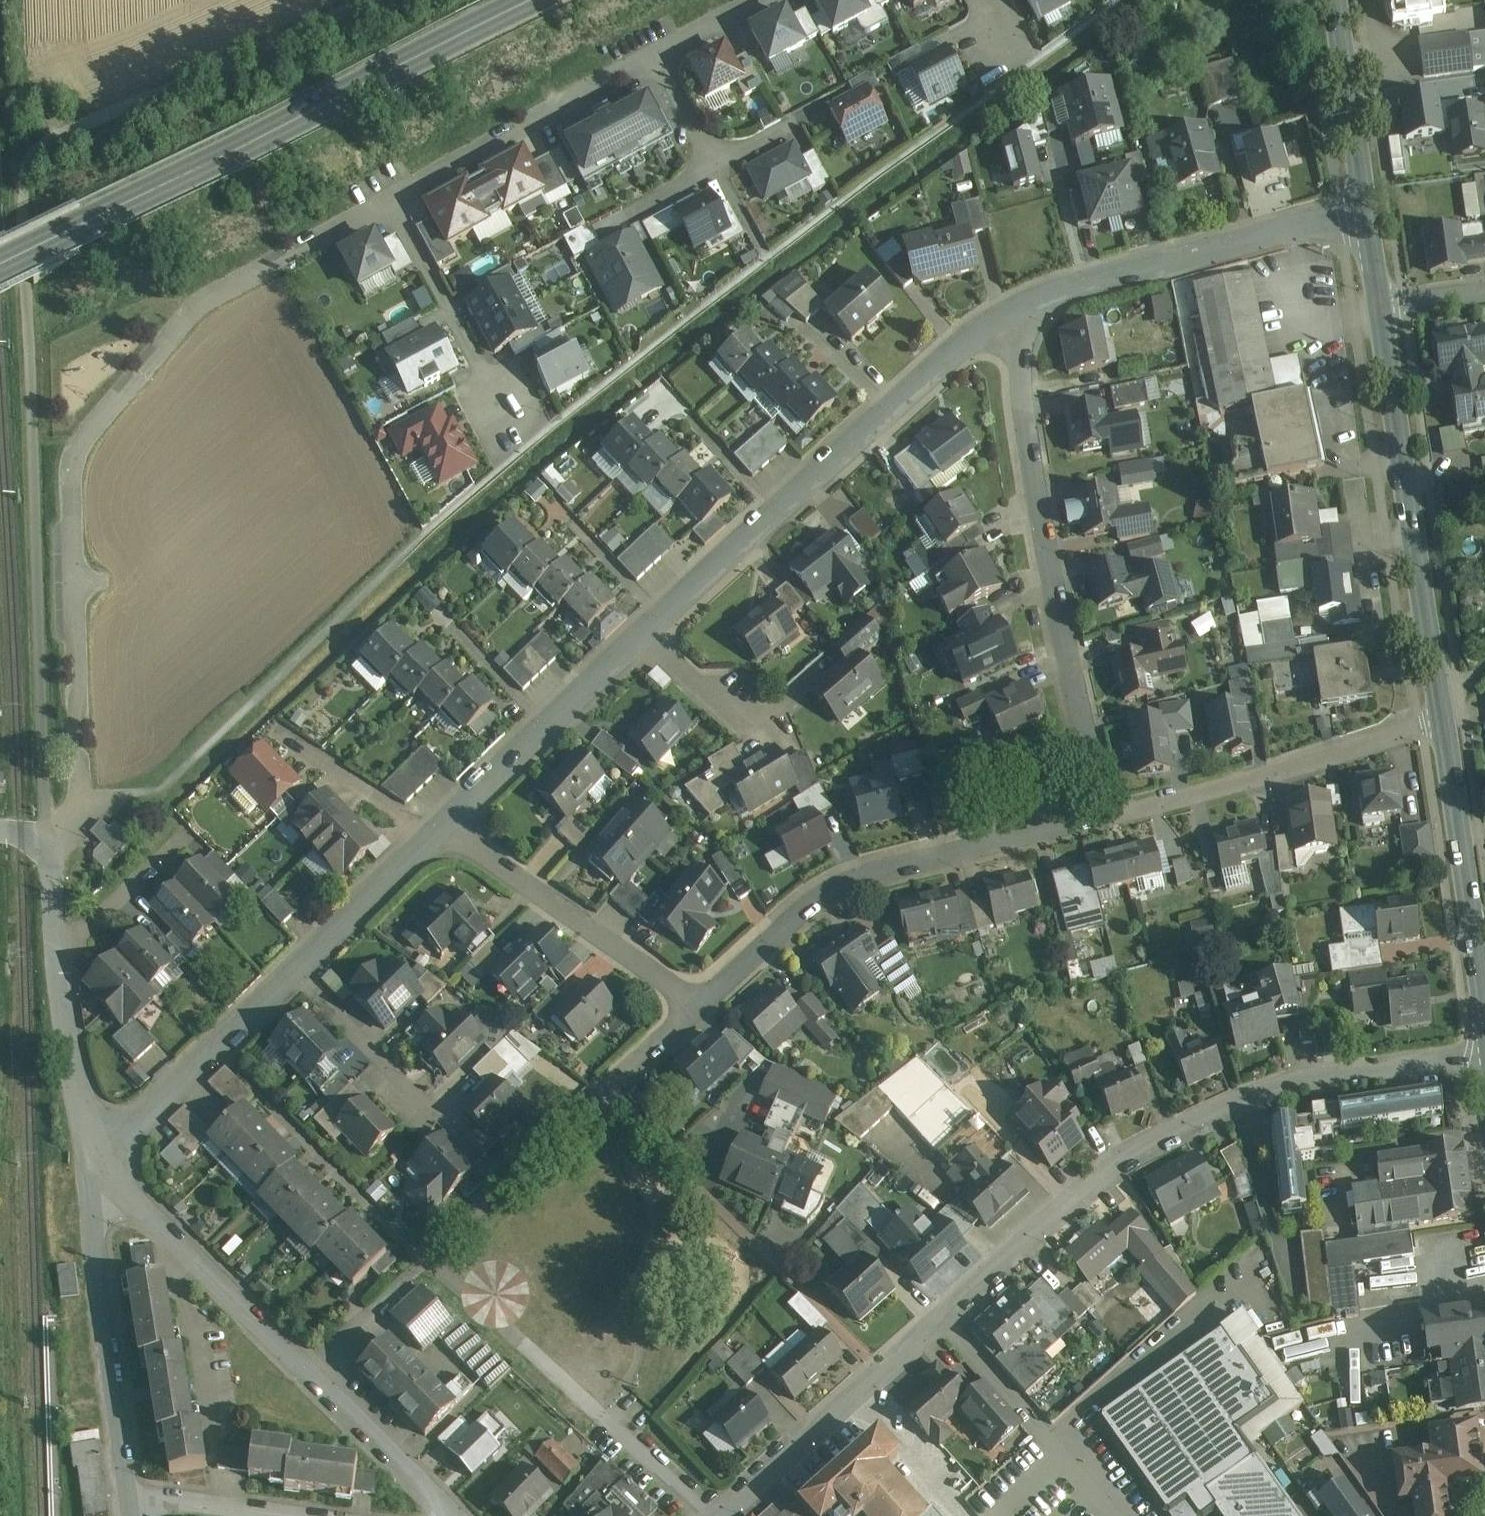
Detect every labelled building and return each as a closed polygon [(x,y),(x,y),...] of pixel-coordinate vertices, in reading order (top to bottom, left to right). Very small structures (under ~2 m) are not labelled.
[(822,14),(832,32),(833,34),(857,22),(869,15),(861,0),(815,0),(822,14)] [(879,10),(889,4),(887,0),(861,0),(869,15),(879,10)] [(1039,21),(1071,4),(1069,0),(1027,0),(1039,21)] [(1387,3),(1387,5),(1387,8),(1387,10),(1387,12),(1387,14),(1388,18),(1390,21),(1392,25),(1393,28),(1396,27),(1401,30),(1404,30),(1417,28),(1418,29),(1419,29),(1418,24),(1432,21),(1429,0),(1388,0),(1387,3)] [(807,10),(789,19),(802,44),(820,35),(812,19),(807,10)] [(869,15),(857,22),(861,31),(862,31),(863,32),(864,33),(865,33),(869,33),(886,24),(879,10),(869,15)] [(785,12),(752,30),(770,64),(803,46),(802,44),(789,19),(785,12)] [(822,14),(812,19),(820,35),(822,38),(832,32),(822,14)] [(1467,37),(1472,71),(1484,69),(1484,34),(1467,37)] [(1467,37),(1419,43),(1424,78),(1472,71),(1467,37)] [(724,48),(712,55),(691,66),(701,84),(699,90),(702,95),(707,96),(709,99),(738,83),(742,81),(732,63),(724,48)] [(917,48),(886,65),(894,80),(911,70),(911,69),(925,62),(917,48)] [(925,62),(911,69),(911,70),(929,103),(948,93),(950,97),(966,88),(946,51),(925,62)] [(763,88),(746,56),(732,63),(742,81),(738,83),(745,97),(763,88)] [(1232,61),(1198,70),(1208,107),(1242,97),(1232,61)] [(871,73),(849,85),(855,96),(867,90),(873,101),(883,95),(871,73)] [(1107,87),(1063,99),(1076,149),(1090,145),(1089,141),(1119,133),(1107,87)] [(855,96),(830,110),(848,144),(885,124),(873,101),(867,90),(855,96)] [(1438,93),(1404,98),(1410,138),(1444,133),(1440,109),(1438,93)] [(598,124),(561,144),(573,166),(581,180),(586,188),(672,142),(648,98),(612,117),(608,109),(594,116),(598,124)] [(1440,109),(1444,133),(1452,131),(1456,157),(1484,152),(1484,135),(1481,111),(1470,113),(1469,104),(1440,109)] [(1030,138),(1032,148),(1050,143),(1042,115),(1017,134),(1019,141),(1030,138)] [(1205,125),(1162,137),(1167,157),(1176,187),(1219,174),(1205,125)] [(1162,137),(1148,141),(1154,161),(1167,157),(1162,137)] [(1019,141),(1002,145),(1014,190),(1042,182),(1032,148),(1030,138),(1019,141)] [(1245,146),(1247,155),(1255,184),(1285,176),(1282,165),(1289,163),(1284,148),(1278,150),(1275,139),(1268,141),(1245,146)] [(1401,176),(1416,174),(1413,145),(1397,147),(1401,176)] [(800,160),(793,147),(749,170),(765,200),(805,179),(809,176),(800,160)] [(559,174),(569,168),(560,151),(550,156),(559,174)] [(814,152),(800,160),(809,176),(805,179),(813,194),(831,184),(814,152)] [(465,185),(428,204),(426,205),(427,207),(428,207),(434,218),(447,243),(448,245),(450,244),(449,244),(486,224),(486,225),(488,224),(487,221),(503,213),(504,215),(506,214),(542,194),(543,194),(544,193),(543,191),(543,192),(530,167),(523,155),(524,155),(523,153),(521,154),(485,174),(484,174),(483,175),(484,177),(467,186),(466,183),(464,184),(465,185)] [(966,154),(949,157),(952,177),(970,174),(966,154)] [(1140,155),(1125,159),(1128,171),(1129,170),(1133,186),(1147,182),(1140,155)] [(559,174),(550,156),(530,167),(543,192),(543,191),(544,193),(543,194),(545,199),(567,187),(559,174)] [(581,180),(573,166),(569,168),(559,174),(567,187),(581,180)] [(1128,171),(1110,175),(1121,218),(1140,213),(1133,186),(1129,170),(1128,171)] [(1110,175),(1080,183),(1091,224),(1091,226),(1121,218),(1110,175)] [(1474,177),(1480,218),(1484,217),(1484,176),(1474,177)] [(1083,193),(1070,196),(1078,227),(1091,224),(1083,193)] [(676,218),(693,250),(732,230),(714,197),(676,218)] [(980,200),(951,208),(959,237),(967,235),(973,234),(973,235),(988,231),(980,200)] [(577,209),(564,214),(571,230),(583,225),(577,209)] [(447,243),(434,218),(416,228),(437,266),(456,256),(450,244),(448,245),(447,243)] [(1481,226),(1458,229),(1460,244),(1483,240),(1481,226)] [(1458,229),(1424,234),(1430,274),(1464,269),(1463,263),(1460,244),(1458,229)] [(606,317),(664,288),(636,233),(578,263),(606,317)] [(374,234),(340,252),(359,285),(391,268),(392,268),(380,244),(374,234)] [(397,234),(380,244),(392,268),(391,268),(396,276),(414,266),(397,234)] [(931,245),(929,246),(938,281),(939,281),(955,276),(955,277),(976,271),(967,235),(959,237),(931,245)] [(930,240),(905,247),(907,255),(914,282),(922,286),(938,281),(929,246),(931,245),(930,240)] [(1460,244),(1463,263),(1484,260),(1484,241),(1484,240),(1483,240),(1460,244)] [(907,255),(900,257),(886,267),(903,290),(914,282),(907,255)] [(464,271),(470,281),(486,271),(480,261),(464,271)] [(795,275),(772,293),(777,297),(785,305),(807,288),(795,275)] [(1251,276),(1194,288),(1213,377),(1249,370),(1269,365),(1251,276)] [(868,277),(826,314),(852,342),(893,306),(868,277)] [(495,355),(536,333),(509,283),(468,304),(495,355)] [(420,312),(434,305),(424,286),(411,293),(420,312)] [(807,288),(785,305),(795,313),(806,323),(824,308),(807,288)] [(1155,323),(1172,320),(1167,294),(1150,297),(1155,323)] [(785,305),(777,297),(769,306),(787,322),(795,313),(785,305)] [(387,345),(418,331),(412,318),(382,332),(387,345)] [(1098,326),(1061,334),(1065,354),(1065,353),(1069,374),(1068,374),(1069,375),(1106,368),(1098,326)] [(454,370),(434,330),(387,354),(407,394),(454,370)] [(1436,340),(1443,375),(1451,374),(1454,390),(1452,390),(1459,429),(1462,428),(1464,436),(1484,432),(1484,383),(1482,384),(1479,368),(1484,367),(1484,336),(1484,330),(1436,340)] [(559,333),(547,339),(553,349),(565,343),(559,333)] [(746,336),(718,360),(736,381),(742,377),(764,357),(746,336)] [(547,339),(536,345),(541,356),(553,349),(547,339)] [(541,356),(535,359),(541,371),(538,373),(551,397),(589,376),(576,352),(573,354),(566,342),(565,343),(553,349),(541,356)] [(764,357),(742,377),(759,397),(764,393),(787,372),(770,352),(764,357)] [(1269,365),(1249,370),(1256,404),(1259,403),(1306,394),(1299,359),(1269,365)] [(787,372),(764,393),(782,413),(788,409),(810,388),(792,368),(787,372)] [(1249,370),(1213,377),(1220,411),(1256,404),(1249,370)] [(1144,382),(1131,385),(1134,398),(1113,402),(1115,411),(1149,404),(1144,382)] [(810,388),(788,409),(806,429),(834,404),(816,384),(810,388)] [(1131,385),(1110,389),(1113,402),(1134,398),(1131,385)] [(1306,394),(1259,403),(1274,478),(1321,468),(1306,394)] [(1445,405),(1434,407),(1439,430),(1449,427),(1445,405)] [(1103,406),(1067,413),(1074,453),(1109,446),(1110,446),(1106,422),(1103,406)] [(404,457),(420,448),(417,442),(447,427),(438,411),(393,435),(404,457)] [(1135,417),(1106,422),(1110,446),(1109,446),(1111,455),(1141,450),(1135,417)] [(951,420),(918,444),(918,445),(907,453),(930,483),(941,475),(959,461),(960,462),(974,451),(951,420)] [(452,424),(447,427),(417,442),(420,448),(440,485),(475,466),(452,424)] [(789,445),(770,424),(760,433),(779,454),(789,445)] [(633,425),(605,450),(626,472),(631,468),(654,447),(633,425)] [(779,454),(760,433),(751,441),(770,461),(779,454)] [(770,461),(751,441),(743,449),(761,469),(770,461)] [(654,447),(631,468),(651,489),(656,485),(678,464),(659,442),(654,447)] [(761,469),(743,449),(734,456),(752,477),(761,469)] [(907,453),(894,462),(917,493),(930,483),(907,453)] [(678,464),(656,485),(676,506),(681,502),(704,481),(684,459),(678,464)] [(548,467),(540,475),(569,504),(580,492),(568,480),(564,484),(548,467)] [(1150,468),(1121,473),(1124,487),(1153,482),(1150,468)] [(704,481),(681,502),(702,524),(703,525),(714,515),(730,499),(709,476),(704,481)] [(524,492),(534,503),(547,491),(538,480),(524,492)] [(917,493),(910,499),(917,508),(937,493),(930,483),(917,493)] [(1114,490),(1076,496),(1077,508),(1078,509),(1080,509),(1083,523),(1085,538),(1118,532),(1119,532),(1116,515),(1115,507),(1117,507),(1114,490)] [(958,495),(927,516),(927,517),(930,516),(938,528),(936,530),(946,545),(947,546),(963,535),(970,546),(973,543),(985,535),(978,525),(958,495)] [(1315,495),(1270,501),(1271,503),(1273,502),(1280,547),(1277,547),(1277,548),(1322,542),(1321,541),(1319,541),(1318,535),(1313,497),(1315,496),(1315,495)] [(1077,508),(1066,510),(1068,526),(1083,523),(1080,509),(1078,509),(1077,508)] [(1146,509),(1116,515),(1119,532),(1118,532),(1120,542),(1151,537),(1146,509)] [(863,511),(849,522),(866,544),(869,542),(870,544),(881,536),(863,511)] [(714,515),(703,525),(702,524),(692,533),(705,547),(726,528),(714,515)] [(655,526),(643,537),(662,558),(674,547),(655,526)] [(1348,527),(1333,529),(1334,533),(1318,535),(1319,541),(1321,541),(1326,540),(1328,556),(1352,552),(1348,527)] [(512,528),(485,554),(507,578),(513,573),(535,551),(512,528)] [(601,540),(613,553),(626,542),(614,528),(601,540)] [(866,544),(852,555),(835,534),(826,541),(827,543),(810,557),(808,555),(790,570),(816,603),(818,602),(816,600),(832,588),(833,590),(834,589),(833,587),(847,576),(859,592),(878,577),(870,544),(869,542),(866,544)] [(963,535),(947,546),(946,545),(942,548),(949,559),(950,558),(950,559),(970,546),(963,535)] [(643,537),(634,546),(654,566),(662,558),(643,537)] [(1159,540),(1128,549),(1132,563),(1163,555),(1159,540)] [(939,543),(927,552),(922,545),(913,550),(928,573),(949,559),(942,548),(939,543)] [(970,546),(950,559),(950,558),(949,559),(956,569),(963,565),(962,564),(981,553),(973,543),(970,546)] [(654,566),(634,546),(626,554),(645,574),(654,566)] [(535,551),(513,573),(533,594),(538,589),(560,568),(540,547),(535,551)] [(981,553),(962,564),(963,565),(956,569),(945,576),(946,578),(954,592),(964,610),(1002,588),(982,553),(981,553)] [(645,574),(626,554),(617,562),(636,582),(645,574)] [(1352,558),(1313,563),(1315,573),(1326,571),(1325,570),(1331,569),(1331,571),(1348,568),(1349,570),(1354,568),(1352,558)] [(928,573),(925,575),(931,586),(946,578),(945,576),(956,569),(949,559),(928,573)] [(560,568),(538,589),(558,611),(563,606),(585,585),(565,563),(560,568)] [(1121,563),(1088,572),(1088,573),(1089,573),(1099,608),(1098,608),(1098,609),(1131,600),(1131,599),(1130,599),(1126,584),(1121,564),(1121,563)] [(1313,563),(1276,568),(1280,594),(1316,589),(1313,573),(1315,573),(1313,563)] [(1167,566),(1138,574),(1139,580),(1126,584),(1130,599),(1131,599),(1131,600),(1144,597),(1148,611),(1177,603),(1167,566)] [(1348,568),(1331,571),(1331,569),(1325,570),(1326,571),(1315,573),(1313,573),(1316,589),(1319,615),(1331,613),(1333,627),(1361,623),(1356,591),(1352,592),(1349,570),(1348,568)] [(859,592),(847,576),(833,587),(834,589),(845,603),(859,592)] [(585,585),(563,606),(588,632),(593,628),(615,607),(615,606),(590,580),(585,585)] [(804,606),(787,585),(775,594),(779,599),(791,615),(792,616),(804,606)] [(954,592),(939,599),(949,617),(964,610),(954,592)] [(791,615),(779,599),(772,604),(785,620),(791,615)] [(1287,601),(1257,605),(1260,625),(1261,625),(1290,621),(1291,621),(1287,601)] [(771,603),(735,632),(759,662),(782,643),(778,639),(790,630),(793,634),(795,633),(785,620),(772,604),(771,603)] [(615,607),(593,628),(605,641),(627,620),(615,607)] [(1201,638),(1218,627),(1210,614),(1193,624),(1201,638)] [(835,645),(833,647),(845,661),(855,653),(861,660),(882,641),(864,620),(835,645)] [(1290,621),(1261,625),(1264,649),(1294,645),(1290,621)] [(997,625),(966,639),(973,654),(983,674),(1014,660),(997,625)] [(1166,625),(1136,631),(1139,646),(1140,646),(1169,639),(1166,625)] [(391,632),(364,658),(389,683),(393,679),(415,657),(391,632)] [(561,654),(541,634),(529,647),(548,667),(561,654)] [(1169,639),(1140,646),(1142,655),(1144,655),(1149,681),(1181,674),(1173,638),(1169,639)] [(830,639),(815,652),(821,658),(833,647),(835,645),(830,639)] [(1326,640),(1298,644),(1300,658),(1301,660),(1319,657),(1319,656),(1328,654),(1326,640)] [(548,667),(529,647),(520,655),(539,675),(548,667)] [(1328,654),(1319,656),(1323,686),(1327,709),(1367,703),(1358,650),(1328,654)] [(441,673),(421,652),(415,657),(393,679),(414,699),(419,695),(441,673)] [(861,660),(855,653),(845,661),(812,691),(840,723),(841,721),(838,717),(851,706),(854,710),(883,685),(861,660)] [(983,674),(973,654),(963,659),(973,679),(983,674)] [(539,675),(520,655),(512,663),(531,684),(539,675)] [(1142,655),(1112,662),(1116,682),(1120,681),(1125,702),(1153,695),(1149,681),(1144,655),(1142,655)] [(1300,658),(1270,663),(1275,693),(1316,687),(1323,686),(1319,657),(1301,660),(1300,658)] [(531,684),(512,663),(503,672),(522,692),(531,684)] [(467,690),(446,669),(441,673),(419,695),(440,716),(445,711),(467,690)] [(1250,680),(1228,686),(1232,707),(1243,706),(1243,707),(1255,705),(1250,680)] [(467,690),(445,711),(465,733),(492,707),(472,685),(467,690)] [(1026,685),(986,704),(988,709),(1001,738),(1042,718),(1026,685)] [(981,694),(957,706),(964,721),(988,709),(986,704),(981,694)] [(1187,701),(1156,709),(1161,730),(1172,728),(1192,722),(1187,701)] [(664,702),(653,714),(654,715),(632,740),(631,739),(630,740),(656,764),(657,763),(652,758),(663,746),(668,750),(691,726),(664,702)] [(1232,707),(1207,712),(1215,752),(1231,749),(1232,753),(1251,750),(1243,707),(1243,706),(1232,707)] [(1162,735),(1133,739),(1136,758),(1134,759),(1136,774),(1138,774),(1139,777),(1170,772),(1168,756),(1176,755),(1172,728),(1162,730),(1162,735)] [(625,749),(602,732),(591,746),(614,763),(625,749)] [(263,747),(234,774),(269,812),(271,809),(285,797),(272,783),(285,771),(263,747)] [(444,767),(425,747),(415,757),(434,777),(444,767)] [(734,748),(708,764),(713,773),(739,757),(734,748)] [(746,768),(728,778),(733,786),(739,796),(744,793),(755,811),(796,786),(774,751),(746,768)] [(919,751),(890,758),(896,783),(925,776),(919,751)] [(577,753),(539,795),(565,818),(566,819),(571,813),(587,795),(604,777),(577,753)] [(806,755),(791,763),(802,782),(814,774),(806,755)] [(434,777),(415,757),(406,766),(425,786),(434,777)] [(713,773),(685,790),(710,818),(724,809),(716,796),(733,786),(728,778),(746,768),(739,757),(713,773)] [(425,786),(406,766),(397,774),(416,795),(425,786)] [(299,783),(287,769),(285,771),(272,783),(285,797),(299,783)] [(416,795),(397,774),(382,789),(406,805),(416,795)] [(814,774),(802,782),(809,792),(820,785),(814,774)] [(604,777),(587,795),(597,803),(613,785),(604,777)] [(1395,779),(1383,780),(1383,779),(1368,781),(1368,782),(1352,785),(1356,816),(1362,815),(1364,829),(1384,826),(1383,819),(1401,816),(1400,812),(1402,809),(1401,804),(1399,801),(1395,779)] [(947,782),(928,789),(935,817),(954,812),(947,782)] [(892,783),(853,793),(862,828),(863,828),(863,826),(882,821),(882,823),(901,818),(892,783)] [(809,792),(793,802),(802,819),(813,814),(817,818),(833,808),(820,785),(809,792)] [(314,805),(289,828),(290,829),(314,854),(352,818),(327,792),(314,805)] [(279,818),(277,820),(288,831),(290,829),(289,828),(314,805),(304,795),(293,805),(279,818)] [(285,797),(271,809),(279,818),(293,805),(285,797)] [(1326,798),(1289,803),(1289,802),(1288,803),(1288,804),(1293,838),(1295,853),(1295,855),(1297,855),(1297,854),(1311,852),(1315,856),(1326,854),(1329,850),(1333,849),(1333,850),(1335,849),(1335,848),(1334,848),(1327,799),(1328,799),(1328,797),(1326,797),(1326,798)] [(670,832),(635,801),(587,855),(620,885),(622,886),(627,881),(670,832)] [(140,825),(126,809),(112,822),(127,838),(140,825)] [(592,831),(571,813),(566,819),(565,818),(555,830),(576,849),(592,831)] [(802,819),(775,833),(783,849),(791,865),(830,844),(817,818),(813,814),(802,819)] [(377,844),(352,818),(314,854),(339,879),(345,874),(377,844)] [(127,847),(101,821),(90,833),(97,840),(114,857),(115,858),(127,847)] [(1257,825),(1238,829),(1240,836),(1215,842),(1222,872),(1260,863),(1258,858),(1265,856),(1257,825)] [(1428,828),(1402,832),(1407,864),(1432,860),(1428,828)] [(1293,838),(1276,840),(1280,876),(1299,873),(1297,854),(1297,855),(1295,855),(1295,853),(1293,838)] [(97,840),(87,851),(104,868),(114,857),(97,840)] [(1152,847),(1120,855),(1128,886),(1143,882),(1160,878),(1161,879),(1153,846),(1152,846),(1152,847)] [(783,849),(766,859),(774,875),(791,865),(783,849)] [(752,893),(726,852),(713,860),(728,885),(727,887),(729,886),(739,901),(752,893)] [(235,877),(213,854),(203,864),(225,887),(235,877)] [(1120,855),(1088,863),(1088,862),(1087,862),(1089,871),(1096,895),(1097,895),(1096,894),(1113,890),(1128,886),(1120,855)] [(1186,861),(1173,864),(1178,887),(1192,883),(1186,861)] [(201,862),(177,884),(212,922),(236,900),(225,887),(203,864),(201,862)] [(1279,866),(1260,869),(1268,899),(1270,898),(1282,896),(1283,895),(1279,866)] [(723,891),(694,868),(666,904),(654,919),(658,921),(697,952),(715,928),(703,919),(705,917),(704,917),(725,890),(724,890),(723,891)] [(1089,871),(1056,880),(1070,934),(1105,925),(1100,904),(1098,904),(1096,895),(1089,871)] [(1027,878),(1000,885),(999,881),(985,884),(989,899),(994,921),(1016,915),(1036,910),(1027,878)] [(1160,878),(1143,882),(1146,892),(1164,888),(1161,879),(1160,878)] [(627,881),(622,886),(620,885),(609,897),(635,921),(638,917),(650,902),(627,881)] [(212,922),(177,884),(152,908),(175,932),(166,941),(182,957),(186,961),(195,952),(191,947),(215,925),(212,922)] [(1113,890),(1096,894),(1097,895),(1096,895),(1098,904),(1100,904),(1115,900),(1113,890)] [(453,891),(416,926),(441,953),(454,941),(463,951),(485,929),(476,919),(478,917),(453,891)] [(295,914),(274,892),(261,904),(282,926),(295,914)] [(966,893),(951,897),(961,937),(978,933),(969,905),(969,904),(966,893)] [(939,896),(899,906),(910,948),(927,944),(924,935),(957,926),(960,937),(961,937),(951,897),(950,895),(950,896),(940,899),(939,896)] [(650,902),(638,917),(652,928),(658,921),(654,919),(666,904),(655,896),(650,902)] [(1282,896),(1270,898),(1272,909),(1284,906),(1282,896)] [(989,899),(969,904),(969,905),(978,933),(996,927),(994,921),(989,899)] [(1413,902),(1374,908),(1376,926),(1379,943),(1418,938),(1413,902)] [(1374,908),(1340,912),(1343,936),(1364,933),(1363,928),(1376,926),(1374,908)] [(1016,915),(994,921),(996,927),(997,929),(1013,925),(1016,915)] [(485,929),(463,951),(473,961),(490,944),(495,939),(485,929)] [(876,953),(859,929),(843,940),(846,943),(839,947),(838,944),(837,945),(839,948),(827,956),(825,952),(813,961),(831,986),(834,984),(850,1008),(893,978),(888,971),(887,972),(876,955),(877,954),(876,953)] [(166,941),(157,931),(148,940),(172,965),(182,957),(166,941)] [(148,940),(141,932),(117,955),(148,988),(172,965),(148,940)] [(504,959),(488,974),(489,975),(514,1001),(552,965),(525,938),(504,959)] [(917,984),(894,940),(876,953),(877,954),(876,955),(887,972),(888,971),(893,978),(903,993),(917,984)] [(1078,962),(1072,940),(1061,943),(1072,986),(1072,987),(1091,982),(1086,960),(1078,962)] [(1372,943),(1345,947),(1348,973),(1376,969),(1372,943)] [(473,961),(469,965),(484,980),(489,975),(488,974),(487,974),(504,959),(490,944),(473,961)] [(148,988),(117,955),(86,984),(98,996),(96,998),(121,1026),(123,1024),(127,1028),(134,1021),(158,999),(148,988)] [(391,962),(382,971),(376,965),(351,990),(356,996),(354,998),(385,1030),(419,997),(422,994),(415,987),(391,962)] [(1292,971),(1253,982),(1254,983),(1258,982),(1263,999),(1265,999),(1273,1024),(1298,1021),(1298,1020),(1292,971)] [(447,987),(428,974),(415,987),(422,994),(419,997),(427,1005),(447,987)] [(1423,975),(1407,978),(1408,984),(1424,982),(1423,975)] [(1386,980),(1351,986),(1352,997),(1350,997),(1351,1001),(1353,1000),(1355,1012),(1373,1009),(1372,1001),(1388,998),(1386,988),(1387,987),(1386,980)] [(567,1003),(556,992),(533,1014),(545,1027),(554,1017),(579,1042),(614,1007),(589,981),(567,1003)] [(1387,987),(1386,988),(1388,998),(1391,1023),(1407,1021),(1408,1028),(1431,1024),(1425,982),(1424,982),(1408,984),(1387,987)] [(776,991),(765,1001),(764,1000),(756,1007),(754,1006),(742,1017),(765,1042),(792,1018),(796,1014),(796,1013),(776,991)] [(827,1015),(810,997),(799,1007),(802,1011),(797,1015),(796,1014),(809,1029),(819,1020),(820,1021),(827,1015)] [(1263,999),(1226,1012),(1233,1034),(1235,1033),(1240,1049),(1278,1037),(1273,1024),(1265,999),(1263,999)] [(448,1024),(437,1013),(417,1032),(419,1033),(422,1030),(437,1045),(428,1054),(423,1049),(421,1050),(449,1078),(483,1045),(485,1043),(477,1035),(457,1015),(448,1024)] [(303,1014),(272,1044),(293,1066),(297,1062),(309,1075),(305,1078),(307,1080),(326,1061),(338,1050),(336,1048),(334,1051),(318,1034),(320,1032),(303,1014)] [(792,1018),(765,1042),(774,1052),(801,1027),(792,1018)] [(513,1033),(493,1019),(477,1035),(485,1043),(483,1045),(492,1054),(505,1041),(513,1033)] [(1312,1019),(1298,1020),(1298,1021),(1301,1047),(1315,1045),(1312,1019)] [(820,1021),(819,1020),(809,1029),(826,1048),(837,1039),(820,1021)] [(156,1044),(134,1021),(127,1028),(113,1040),(134,1064),(156,1044)] [(717,1043),(736,1063),(735,1064),(740,1070),(756,1053),(729,1029),(717,1043)] [(1180,1032),(1167,1037),(1175,1057),(1188,1051),(1180,1032)] [(710,1035),(676,1066),(701,1094),(735,1064),(736,1063),(717,1043),(710,1035)] [(1206,1037),(1192,1043),(1195,1048),(1209,1042),(1206,1037)] [(492,1054),(473,1073),(488,1087),(494,1080),(501,1087),(513,1075),(517,1078),(530,1066),(505,1041),(492,1054)] [(1175,1057),(1188,1088),(1222,1073),(1209,1042),(1195,1048),(1188,1051),(1175,1057)] [(1089,1050),(1065,1061),(1070,1072),(1095,1061),(1089,1050)] [(326,1061),(307,1080),(321,1094),(340,1076),(326,1061)] [(1095,1061),(1070,1072),(1076,1087),(1095,1079),(1101,1076),(1100,1073),(1095,1061)] [(839,1094),(776,1066),(763,1095),(778,1102),(805,1114),(825,1123),(839,1094)] [(137,1067),(129,1074),(139,1087),(148,1080),(137,1067)] [(225,1067),(208,1084),(218,1094),(235,1077),(225,1067)] [(1113,1067),(1100,1073),(1101,1076),(1095,1079),(1099,1088),(1118,1079),(1113,1067)] [(1118,1079),(1099,1088),(1112,1118),(1129,1111),(1130,1114),(1147,1106),(1145,1103),(1146,1103),(1133,1072),(1118,1079)] [(235,1077),(218,1094),(227,1103),(244,1087),(235,1077)] [(359,1078),(314,1122),(324,1132),(333,1124),(367,1158),(394,1132),(351,1087),(360,1079),(359,1078)] [(501,1087),(494,1080),(488,1087),(463,1111),(479,1127),(488,1136),(519,1106),(501,1087)] [(940,1082),(901,1115),(908,1122),(946,1088),(940,1082)] [(1043,1092),(1038,1092),(1031,1097),(1031,1102),(1013,1118),(1033,1139),(1029,1142),(1052,1168),(1082,1141),(1071,1129),(1078,1122),(1066,1109),(1064,1110),(1062,1108),(1068,1102),(1053,1086),(1047,1091),(1046,1090),(1043,1092)] [(244,1087),(227,1103),(236,1113),(242,1107),(253,1096),(244,1087)] [(946,1088),(908,1122),(937,1156),(959,1136),(955,1132),(973,1116),(946,1088)] [(878,1089),(835,1122),(859,1141),(895,1108),(878,1089)] [(1439,1092),(1386,1100),(1390,1124),(1443,1116),(1439,1092)] [(1337,1107),(1338,1110),(1311,1113),(1313,1133),(1341,1129),(1341,1132),(1390,1124),(1386,1100),(1337,1107)] [(805,1114),(778,1102),(766,1129),(792,1141),(805,1114)] [(1008,1131),(984,1105),(973,1116),(992,1134),(998,1140),(1008,1131)] [(185,1106),(168,1123),(178,1133),(195,1116),(185,1106)] [(213,1135),(210,1139),(228,1158),(261,1126),(242,1107),(236,1113),(213,1135)] [(195,1116),(178,1133),(181,1136),(187,1142),(204,1126),(195,1116)] [(973,1116),(955,1132),(959,1136),(974,1151),(992,1134),(973,1116)] [(1296,1122),(1271,1125),(1282,1213),(1306,1210),(1296,1122)] [(204,1126),(187,1142),(196,1152),(210,1139),(213,1135),(204,1126)] [(261,1126),(228,1158),(246,1176),(278,1145),(261,1126)] [(488,1136),(479,1127),(468,1138),(487,1158),(499,1146),(488,1136)] [(768,1132),(762,1145),(785,1156),(786,1155),(792,1141),(766,1129),(765,1128),(764,1130),(768,1132)] [(998,1140),(992,1134),(974,1151),(992,1171),(999,1165),(1000,1165),(1012,1154),(998,1140)] [(187,1142),(181,1136),(172,1146),(187,1162),(196,1152),(187,1142)] [(456,1150),(443,1136),(419,1160),(433,1175),(410,1197),(428,1216),(443,1201),(444,1202),(476,1171),(456,1150)] [(974,1151),(959,1136),(937,1156),(953,1173),(958,1168),(975,1186),(961,1200),(987,1228),(1025,1193),(1000,1165),(999,1165),(992,1171),(974,1151)] [(785,1156),(762,1145),(743,1137),(722,1182),(771,1204),(772,1204),(773,1202),(772,1202),(774,1198),(792,1160),(793,1159),(786,1155),(785,1156)] [(487,1158),(468,1138),(456,1150),(475,1169),(487,1158)] [(278,1145),(246,1176),(264,1194),(292,1167),(296,1163),(278,1145)] [(1238,1145),(1220,1155),(1236,1183),(1248,1176),(1238,1145)] [(1422,1153),(1375,1160),(1379,1188),(1354,1192),(1360,1233),(1432,1223),(1432,1224),(1473,1218),(1462,1145),(1422,1151),(1422,1153)] [(1196,1157),(1148,1184),(1166,1216),(1168,1216),(1166,1213),(1191,1199),(1193,1201),(1214,1190),(1196,1157)] [(792,1160),(774,1198),(786,1203),(781,1213),(808,1225),(820,1212),(825,1199),(812,1193),(821,1173),(792,1160)] [(264,1194),(260,1198),(278,1217),(310,1185),(292,1167),(264,1194)] [(328,1204),(310,1185),(278,1217),(296,1235),(328,1204)] [(897,1224),(860,1186),(836,1213),(837,1214),(846,1222),(860,1235),(868,1227),(880,1239),(881,1239),(897,1224)] [(328,1204),(296,1235),(314,1253),(317,1249),(346,1222),(328,1204)] [(972,1229),(947,1210),(937,1218),(941,1222),(945,1227),(949,1224),(964,1238),(972,1229)] [(837,1214),(829,1223),(836,1231),(846,1222),(837,1214)] [(1099,1227),(1066,1255),(1090,1282),(1091,1281),(1087,1277),(1125,1245),(1144,1267),(1145,1268),(1162,1253),(1145,1234),(1147,1233),(1131,1215),(1107,1236),(1099,1227)] [(346,1222),(317,1249),(335,1268),(368,1236),(350,1218),(346,1222)] [(860,1235),(846,1222),(836,1231),(858,1255),(869,1244),(860,1235)] [(921,1222),(907,1234),(897,1224),(881,1239),(923,1286),(964,1248),(959,1242),(945,1227),(941,1222),(930,1233),(921,1222)] [(964,1238),(949,1224),(945,1227),(959,1242),(964,1238)] [(1409,1235),(1326,1248),(1329,1269),(1352,1266),(1413,1257),(1409,1235)] [(368,1236),(335,1268),(353,1287),(371,1270),(386,1255),(385,1254),(368,1236)] [(152,1247),(131,1250),(132,1261),(154,1258),(152,1247)] [(1162,1253),(1145,1268),(1144,1267),(1139,1272),(1175,1313),(1198,1293),(1171,1249),(1162,1253)] [(386,1255),(371,1270),(380,1279),(397,1262),(387,1252),(385,1254),(386,1255)] [(154,1258),(132,1261),(134,1271),(155,1268),(154,1258)] [(863,1258),(829,1289),(859,1323),(894,1292),(863,1258)] [(75,1266),(58,1268),(62,1299),(79,1298),(75,1266)] [(1352,1266),(1329,1269),(1333,1307),(1335,1315),(1359,1311),(1352,1266)] [(155,1268),(134,1271),(135,1281),(157,1278),(155,1268)] [(135,1281),(128,1283),(140,1359),(146,1358),(145,1357),(176,1353),(176,1352),(164,1277),(135,1281)] [(1041,1282),(1021,1300),(1012,1291),(1011,1292),(1001,1302),(1002,1305),(977,1327),(976,1327),(977,1328),(972,1333),(997,1361),(996,1361),(1026,1395),(1056,1368),(1039,1350),(1054,1336),(1057,1340),(1073,1325),(1075,1327),(1078,1323),(1077,1322),(1057,1301),(1057,1300),(1041,1282)] [(1097,1304),(1081,1286),(1072,1295),(1088,1312),(1097,1304)] [(422,1288),(391,1316),(422,1351),(437,1338),(453,1322),(452,1321),(422,1288)] [(1072,1295),(1067,1290),(1057,1300),(1057,1301),(1077,1322),(1088,1312),(1072,1295)] [(821,1318),(799,1296),(788,1307),(810,1329),(821,1318)] [(1445,1319),(1449,1345),(1451,1363),(1484,1358),(1484,1313),(1445,1319)] [(1258,1340),(1241,1317),(1223,1330),(1240,1353),(1258,1340)] [(511,1370),(455,1318),(452,1321),(453,1322),(437,1338),(490,1390),(511,1370)] [(1445,1319),(1425,1322),(1431,1365),(1441,1364),(1439,1347),(1449,1345),(1445,1319)] [(1223,1330),(1101,1415),(1100,1421),(1165,1512),(1170,1513),(1186,1502),(1190,1499),(1192,1502),(1206,1493),(1255,1458),(1246,1446),(1236,1431),(1275,1404),(1240,1353),(1223,1330)] [(841,1358),(820,1335),(797,1356),(818,1379),(841,1358)] [(1303,1405),(1258,1340),(1240,1353),(1275,1404),(1236,1431),(1246,1446),(1303,1405)] [(711,1351),(725,1365),(735,1355),(721,1341),(711,1351)] [(443,1394),(399,1351),(394,1357),(382,1345),(357,1370),(425,1437),(455,1406),(443,1394)] [(1449,1345),(1439,1347),(1441,1364),(1451,1363),(1449,1345)] [(767,1369),(747,1348),(737,1358),(757,1378),(767,1369)] [(176,1353),(145,1357),(146,1358),(158,1434),(163,1433),(163,1432),(194,1427),(194,1426),(182,1351),(176,1352),(176,1353)] [(797,1356),(773,1377),(794,1401),(818,1379),(797,1356)] [(757,1378),(737,1358),(727,1367),(747,1388),(757,1378)] [(1451,1363),(1454,1383),(1457,1403),(1471,1402),(1484,1400),(1484,1358),(1451,1363)] [(936,1367),(923,1378),(932,1388),(945,1376),(936,1367)] [(1292,1387),(1304,1380),(1297,1368),(1285,1375),(1292,1387)] [(1373,1388),(1388,1386),(1387,1372),(1371,1374),(1373,1388)] [(932,1388),(905,1413),(928,1438),(941,1426),(957,1411),(969,1400),(968,1399),(946,1375),(945,1376),(932,1388)] [(473,1388),(461,1376),(443,1394),(455,1406),(473,1388)] [(1454,1383),(1429,1387),(1432,1407),(1457,1403),(1454,1383)] [(985,1384),(968,1399),(969,1400),(957,1411),(992,1451),(989,1453),(990,1454),(1021,1426),(985,1384)] [(733,1407),(713,1425),(715,1428),(737,1452),(738,1452),(770,1423),(746,1396),(733,1407)] [(1471,1402),(1472,1408),(1484,1406),(1484,1400),(1471,1402)] [(730,1403),(709,1421),(713,1425),(733,1407),(730,1403)] [(1341,1429),(1356,1427),(1353,1410),(1339,1411),(1341,1429)] [(488,1415),(477,1426),(494,1443),(505,1432),(488,1415)] [(450,1453),(472,1431),(461,1419),(439,1441),(450,1453)] [(194,1427),(163,1432),(163,1433),(170,1474),(206,1468),(200,1425),(194,1426),(194,1427)] [(472,1478),(501,1451),(494,1443),(477,1426),(472,1431),(450,1453),(449,1454),(472,1478)] [(941,1426),(929,1437),(939,1447),(951,1437),(941,1426)] [(1432,1434),(1432,1433),(1430,1434),(1430,1436),(1431,1435),(1434,1455),(1427,1456),(1427,1455),(1425,1456),(1417,1457),(1415,1457),(1416,1458),(1409,1459),(1409,1458),(1407,1458),(1407,1460),(1408,1460),(1409,1469),(1398,1470),(1396,1473),(1400,1502),(1413,1500),(1416,1515),(1448,1515),(1445,1495),(1445,1493),(1448,1493),(1452,1487),(1452,1484),(1453,1484),(1453,1485),(1482,1481),(1475,1427),(1473,1428),(1432,1434)] [(737,1452),(715,1428),(705,1438),(726,1461),(737,1452)] [(1321,1433),(1313,1438),(1325,1457),(1333,1452),(1321,1433)] [(801,1506),(806,1511),(810,1515),(833,1515),(837,1512),(841,1515),(922,1515),(882,1471),(898,1458),(878,1436),(802,1505),(801,1506)] [(293,1447),(254,1442),(252,1452),(249,1474),(249,1479),(286,1484),(287,1484),(291,1453),(292,1453),(293,1447)] [(580,1470),(552,1442),(536,1457),(565,1486),(580,1470)] [(72,1448),(75,1470),(79,1469),(85,1515),(110,1515),(100,1444),(72,1448)] [(231,1450),(221,1448),(218,1470),(229,1471),(231,1450)] [(242,1451),(231,1450),(229,1471),(239,1473),(242,1451)] [(252,1452),(242,1451),(239,1473),(249,1474),(252,1452)] [(292,1453),(291,1453),(287,1484),(286,1484),(285,1490),(353,1499),(357,1471),(358,1463),(292,1453)] [(1255,1458),(1206,1493),(1218,1510),(1222,1515),(1296,1515),(1255,1458)] [(564,1508),(571,1515),(612,1515),(615,1513),(606,1503),(628,1481),(605,1459),(564,1508)] [(958,1482),(965,1476),(952,1460),(944,1467),(958,1482)] [(524,1469),(493,1500),(509,1515),(528,1515),(550,1494),(524,1469)] [(367,1473),(357,1471),(354,1493),(364,1494),(367,1473)] [(378,1474),(367,1473),(364,1494),(375,1496),(378,1474)] [(1328,1474),(1303,1492),(1318,1513),(1325,1508),(1325,1507),(1342,1494),(1328,1474)] [(628,1481),(606,1503),(615,1513),(618,1515),(653,1515),(659,1510),(628,1481)] [(1348,1490),(1342,1494),(1325,1507),(1325,1508),(1331,1515),(1366,1515),(1348,1490)] [(765,1515),(800,1515),(806,1511),(801,1506),(802,1505),(790,1493),(765,1515)] [(1192,1502),(1190,1499),(1186,1502),(1196,1515),(1209,1515),(1218,1510),(1206,1493),(1192,1502)]
